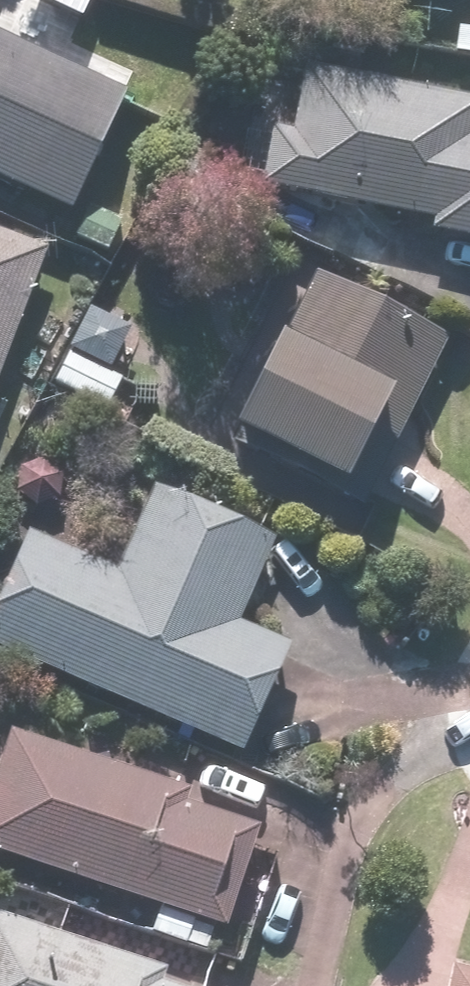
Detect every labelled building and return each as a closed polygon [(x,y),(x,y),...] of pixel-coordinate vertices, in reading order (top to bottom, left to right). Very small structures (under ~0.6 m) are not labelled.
[(90,0),(23,0),(79,25),(90,0)] [(454,30),(452,60),(469,61),(469,31),(454,30)] [(68,216),(125,97),(0,38),(0,184),(68,216)] [(301,67),(289,140),(270,137),(261,193),(420,219),(417,238),(469,247),(469,96),(301,67)] [(51,248),(0,229),(0,391),(51,248)] [(452,344),(340,285),(306,348),(282,335),(271,356),(254,346),(226,399),(245,409),(233,432),(268,451),(260,466),(289,481),(297,467),(341,491),(389,400),(415,414),(452,344)] [(127,380),(72,352),(54,386),(109,414),(127,380)] [(81,476),(44,446),(1,500),(38,530),(81,476)] [(27,534),(5,587),(0,585),(0,657),(244,758),(290,647),(240,627),(276,539),(154,489),(119,572),(27,534)] [(6,733),(0,754),(0,863),(157,911),(150,935),(206,952),(213,929),(224,933),(255,829),(181,807),(187,788),(6,733)] [(156,982),(159,974),(0,917),(0,985),(168,985),(156,982)] [(446,985),(469,985),(469,963),(453,959),(446,985)]
